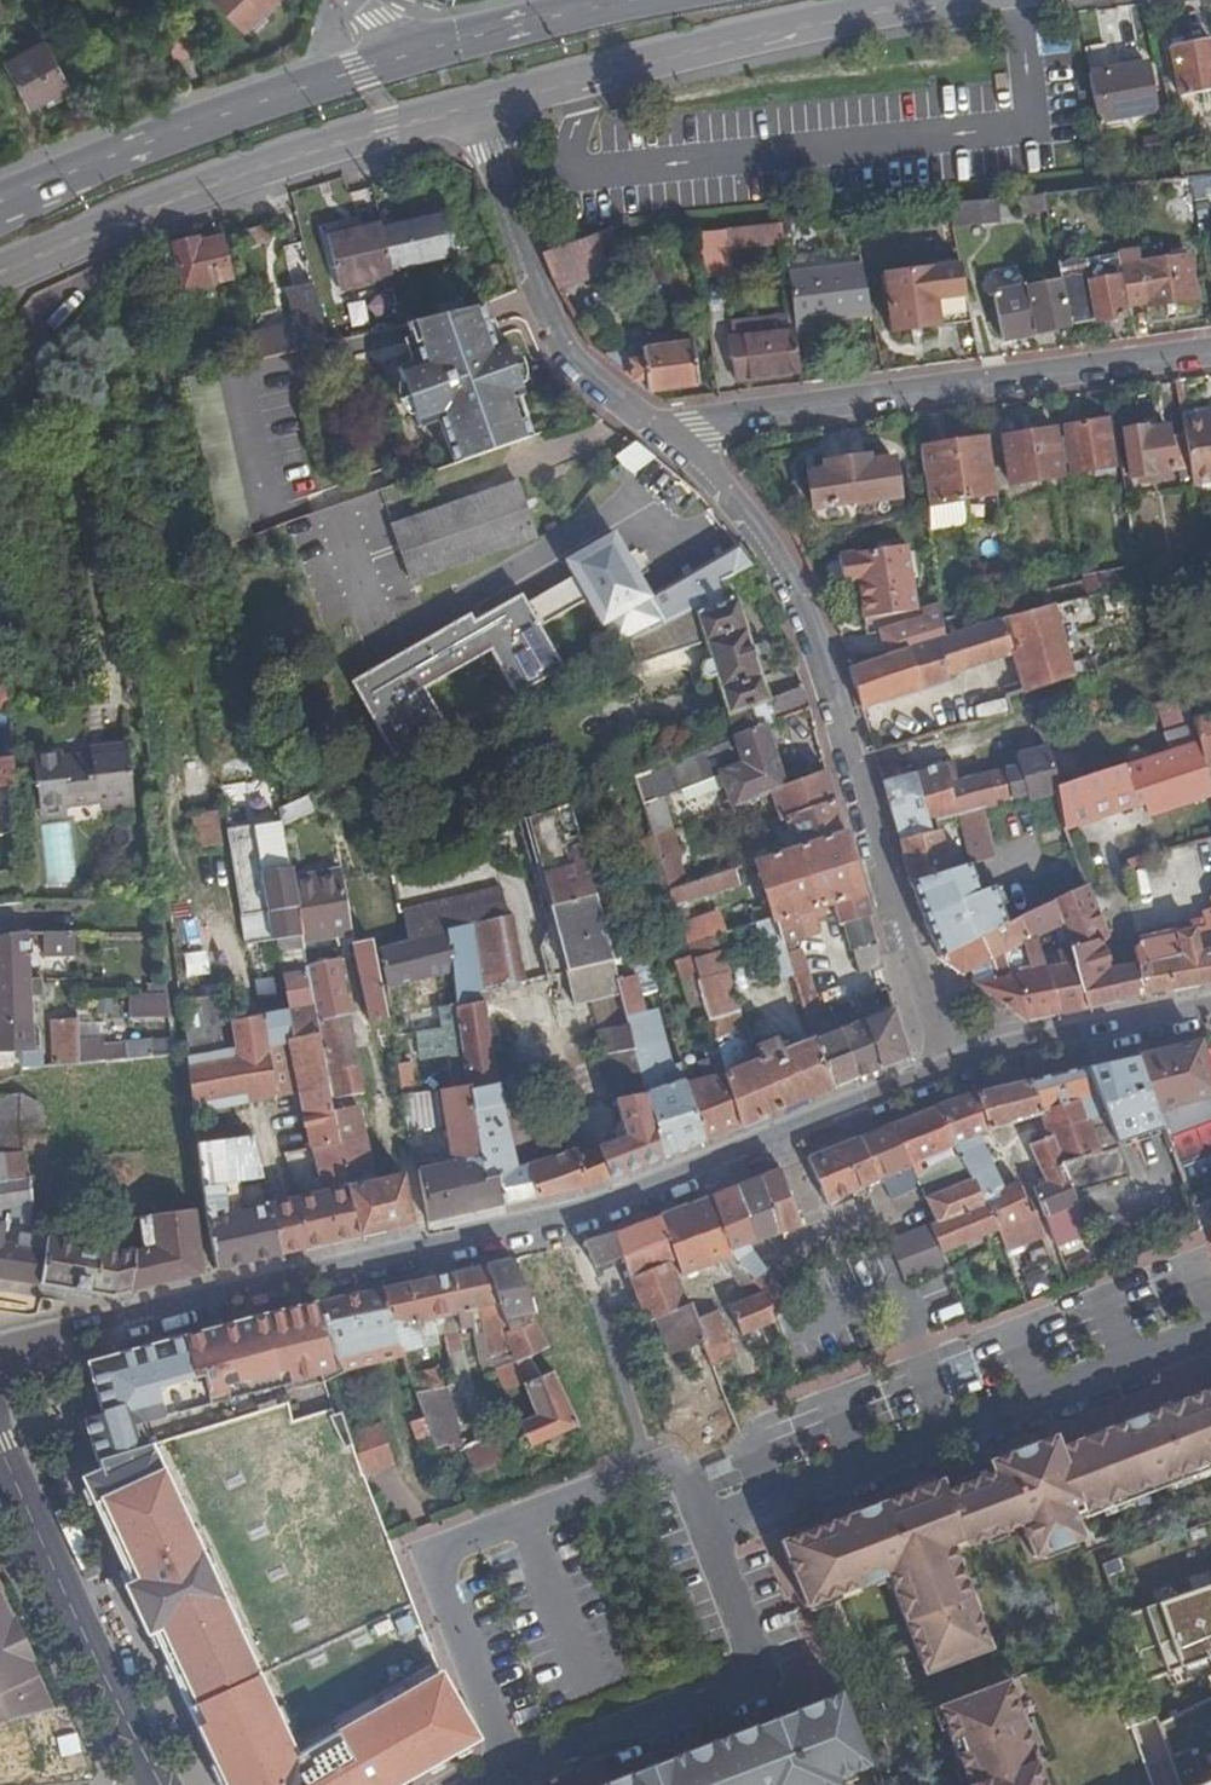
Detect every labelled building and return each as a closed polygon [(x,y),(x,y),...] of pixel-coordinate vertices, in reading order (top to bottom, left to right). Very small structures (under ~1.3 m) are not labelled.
[(243,30),(272,0),(212,0),(243,30)] [(1179,97),(1210,93),(1210,38),(1170,45),(1179,97)] [(2,65),(26,111),(68,89),(45,44),(2,65)] [(1146,66),(1089,75),(1098,125),(1156,116),(1146,66)] [(1191,185),(1201,184),(1210,183),(1210,169),(1190,172),(1191,185)] [(1190,172),(1178,173),(1180,186),(1186,185),(1191,185),(1190,172)] [(1187,201),(1204,200),(1201,184),(1191,185),(1186,185),(1187,197),(1187,201)] [(1028,214),(1054,211),(1052,199),(1027,202),(1028,214)] [(447,204),(384,221),(395,263),(458,247),(447,204)] [(1007,225),(1005,204),(958,209),(960,223),(961,230),(1007,225)] [(802,237),(800,226),(787,228),(788,239),(802,237)] [(331,239),(341,289),(394,277),(382,228),(331,239)] [(787,228),(731,234),(734,255),(789,248),(788,239),(787,228)] [(600,253),(622,246),(615,231),(545,251),(558,286),(606,275),(600,253)] [(729,290),(723,235),(703,238),(709,293),(729,290)] [(178,247),(187,294),(233,285),(227,251),(204,256),(203,247),(202,242),(178,247)] [(225,242),(203,247),(204,256),(227,251),(225,242)] [(294,322),(248,333),(253,357),(326,340),(304,242),(287,246),(296,288),(286,290),(294,322)] [(1142,250),(1123,252),(1124,259),(1126,271),(1127,277),(1131,305),(1147,303),(1147,305),(1201,299),(1194,258),(1188,258),(1180,259),(1144,263),(1142,250)] [(1179,252),(1180,259),(1188,258),(1187,251),(1179,252)] [(1124,259),(1064,268),(1067,286),(1073,325),(1102,321),(1103,323),(1127,319),(1121,278),(1127,277),(1126,271),(1124,259)] [(899,334),(976,322),(967,265),(890,276),(899,334)] [(868,267),(793,276),(799,333),(800,335),(823,334),(822,326),(878,319),(868,267)] [(1005,346),(1075,334),(1073,325),(1067,286),(997,295),(1005,346)] [(482,312),(479,303),(410,319),(406,320),(418,355),(425,353),(428,361),(400,370),(407,391),(417,388),(421,402),(412,403),(419,428),(439,421),(447,449),(460,445),(465,460),(533,436),(528,419),(521,421),(512,396),(522,394),(526,393),(509,340),(500,343),(492,346),(484,320),(482,312)] [(493,318),(484,320),(492,346),(500,343),(493,318)] [(736,384),(805,376),(800,335),(799,333),(731,341),(736,384)] [(697,346),(607,358),(618,373),(652,398),(703,390),(697,346)] [(214,367),(185,374),(222,544),(251,534),(214,367)] [(530,418),(522,394),(512,396),(521,421),(528,419),(530,418)] [(1206,401),(1177,405),(1179,417),(1208,413),(1206,401)] [(1208,413),(1179,417),(1181,428),(1188,474),(1210,470),(1210,412),(1208,413)] [(1178,475),(1188,474),(1181,428),(1163,431),(1161,420),(1139,423),(1138,416),(1116,419),(1125,470),(1176,461),(1178,475)] [(1064,430),(1059,430),(1064,460),(1070,459),(1071,470),(1112,464),(1106,418),(1064,422),(1064,430)] [(1053,425),(1000,434),(1007,481),(1059,474),(1053,425)] [(988,510),(998,509),(987,435),(952,440),(962,507),(988,503),(988,510)] [(932,510),(962,507),(952,440),(917,445),(925,503),(927,517),(933,517),(932,510)] [(447,449),(453,464),(465,460),(460,445),(447,449)] [(865,450),(844,453),(851,502),(895,497),(889,456),(865,459),(865,450)] [(849,502),(851,502),(844,453),(823,456),(823,465),(802,467),(808,503),(849,497),(849,502)] [(517,482),(392,525),(411,581),(536,537),(517,482)] [(385,519),(374,491),(303,516),(313,543),(385,519)] [(586,599),(611,646),(690,607),(694,616),(736,601),(729,579),(757,568),(755,564),(747,553),(741,546),(651,594),(640,575),(627,554),(613,530),(565,560),(573,574),(586,599)] [(906,542),(839,551),(843,580),(858,578),(861,616),(915,609),(906,542)] [(637,549),(627,554),(640,575),(649,569),(637,549)] [(586,599),(573,574),(527,605),(522,596),(477,624),(473,617),(350,682),(392,756),(415,747),(446,730),(425,689),(490,650),(514,695),(562,669),(539,626),(586,599)] [(1000,690),(1004,689),(1076,666),(1073,654),(1066,629),(1100,618),(1092,589),(1084,591),(1056,599),(1013,611),(978,623),(960,629),(943,634),(890,651),(854,663),(849,664),(862,705),(952,679),(951,670),(1014,649),(1021,673),(1005,678),(1006,682),(999,684),(1000,690)] [(884,627),(890,651),(943,634),(938,600),(926,602),(926,613),(884,627)] [(768,699),(736,601),(694,616),(708,659),(692,664),(696,677),(705,681),(716,677),(735,736),(761,727),(812,707),(805,687),(768,699)] [(957,611),(960,629),(978,623),(976,605),(957,611)] [(1092,648),(1073,654),(1076,666),(1096,660),(1092,648)] [(14,710),(14,708),(12,675),(0,677),(0,713),(14,710)] [(239,687),(242,699),(255,697),(252,685),(239,687)] [(1193,716),(1194,721),(1197,733),(1206,772),(1210,771),(1210,711),(1193,716)] [(1194,721),(1161,729),(1164,745),(1197,733),(1194,721)] [(182,726),(199,814),(219,811),(203,723),(182,726)] [(779,785),(761,727),(735,736),(742,763),(729,768),(719,771),(720,774),(729,802),(778,786),(779,785)] [(1149,811),(1210,793),(1209,784),(1206,772),(1197,733),(1164,745),(1056,782),(1055,783),(1056,788),(1065,822),(1146,799),(1149,811)] [(720,743),(729,768),(742,763),(735,736),(720,743)] [(729,768),(720,743),(663,765),(653,769),(631,777),(646,824),(648,830),(670,822),(661,793),(677,786),(679,789),(720,774),(719,771),(729,768)] [(1048,745),(1035,748),(1016,753),(1019,763),(1000,767),(1008,797),(1026,792),(1028,798),(1056,788),(1055,783),(1056,782),(1048,745)] [(648,749),(653,769),(663,765),(657,747),(648,749)] [(104,807),(104,814),(137,810),(131,750),(106,753),(107,759),(95,760),(65,764),(65,758),(36,760),(42,812),(104,807)] [(18,778),(16,752),(0,756),(0,782),(18,778)] [(960,811),(952,781),(946,761),(908,772),(922,821),(928,820),(960,811)] [(881,767),(899,828),(922,821),(908,772),(906,766),(897,768),(895,763),(881,767)] [(981,805),(1008,797),(1000,767),(952,781),(960,811),(978,806),(981,805)] [(778,786),(786,817),(838,799),(830,768),(779,785),(778,786)] [(19,794),(18,778),(0,782),(0,798),(19,794)] [(308,799),(277,805),(280,818),(282,828),(311,822),(308,799)] [(786,817),(794,847),(846,828),(838,799),(786,817)] [(524,820),(534,852),(547,850),(576,841),(566,804),(524,820)] [(990,854),(978,806),(960,811),(975,861),(981,860),(990,854)] [(204,848),(225,845),(219,811),(199,814),(204,848)] [(270,911),(276,936),(281,935),(302,932),(292,883),(282,828),(280,818),(228,829),(246,915),(270,911)] [(930,827),(928,820),(922,821),(899,828),(914,880),(951,868),(948,856),(952,855),(948,842),(943,843),(938,825),(930,827)] [(680,855),(670,822),(648,830),(657,863),(680,855)] [(650,903),(668,898),(666,890),(657,863),(648,830),(646,824),(629,829),(650,903)] [(751,863),(769,920),(774,919),(821,905),(833,902),(864,893),(846,828),(794,847),(751,863)] [(540,949),(546,974),(564,970),(569,988),(612,978),(606,957),(576,841),(547,850),(561,903),(547,906),(558,944),(540,949)] [(534,852),(547,906),(561,903),(547,850),(534,852)] [(689,883),(680,855),(657,863),(666,890),(689,883)] [(1141,857),(1131,859),(1133,870),(1144,867),(1141,857)] [(979,890),(971,863),(951,868),(914,880),(927,933),(942,958),(976,937),(1004,922),(994,887),(979,890)] [(739,884),(735,869),(689,883),(666,890),(668,898),(671,906),(739,884)] [(304,943),(353,932),(342,873),(292,883),(302,932),(304,943)] [(1106,934),(1088,883),(1084,885),(1103,934),(1106,934)] [(1056,897),(1088,1004),(1118,999),(1107,967),(1096,937),(1103,934),(1084,885),(1056,897)] [(417,904),(398,908),(403,939),(447,929),(510,915),(505,890),(419,910),(417,904)] [(846,923),(871,915),(864,893),(833,902),(839,925),(846,923)] [(1019,913),(1039,962),(1044,973),(1059,1010),(1088,1004),(1056,897),(1019,913)] [(824,914),(821,905),(774,919),(778,930),(796,924),(802,937),(816,933),(812,917),(824,914)] [(1194,908),(1197,922),(1210,918),(1210,915),(1209,905),(1194,908)] [(685,943),(726,932),(720,909),(679,919),(685,943)] [(1004,969),(1039,962),(1019,913),(1004,922),(976,937),(992,972),(1004,969)] [(510,915),(447,929),(452,965),(457,1005),(457,1009),(486,1003),(485,990),(525,980),(513,914),(510,915)] [(871,915),(846,923),(853,949),(878,941),(871,915)] [(1137,937),(1131,944),(1135,957),(1136,962),(1141,994),(1210,981),(1210,918),(1197,922),(1137,937)] [(772,974),(792,970),(786,953),(778,930),(774,919),(769,920),(754,924),(772,974)] [(796,924),(778,930),(786,953),(800,950),(798,938),(802,937),(796,924)] [(29,930),(30,927),(0,938),(0,953),(2,957),(0,958),(0,1050),(27,1047),(27,1064),(44,1063),(44,1046),(35,1045),(32,986),(42,986),(41,972),(32,971),(29,930)] [(400,978),(452,965),(447,929),(403,939),(377,944),(386,980),(400,978)] [(281,935),(295,1010),(316,1006),(308,966),(304,943),(302,932),(281,935)] [(969,977),(992,972),(976,937),(942,958),(969,977)] [(371,1017),(384,1013),(368,938),(355,941),(371,1017)] [(853,949),(859,974),(884,966),(878,941),(853,949)] [(704,942),(685,948),(713,1038),(732,1032),(727,1016),(736,1013),(718,954),(708,958),(704,942)] [(640,1086),(659,1155),(700,1140),(682,1079),(677,1062),(670,1064),(655,1008),(644,1011),(640,994),(656,990),(643,946),(606,957),(612,978),(616,992),(624,1024),(631,1048),(640,1086)] [(225,948),(178,957),(197,1112),(277,1097),(266,1015),(234,1021),(225,948)] [(811,983),(800,950),(786,953),(792,970),(798,987),(811,983)] [(341,961),(308,966),(316,1006),(333,1098),(344,1097),(366,1094),(341,961)] [(1039,962),(1004,969),(1009,980),(1044,973),(1039,962)] [(1136,962),(1107,967),(1118,999),(1141,994),(1136,962)] [(1009,980),(1004,969),(992,972),(996,982),(1009,980)] [(1009,980),(996,982),(981,985),(1024,1017),(1059,1010),(1044,973),(1009,980)] [(400,978),(386,980),(389,995),(403,991),(400,978)] [(590,999),(616,992),(612,978),(569,988),(572,1003),(590,999)] [(827,1032),(821,1009),(811,983),(798,987),(816,1037),(827,1032)] [(866,1017),(881,1068),(909,1056),(890,986),(860,996),(866,1017)] [(141,1012),(172,1009),(169,987),(140,990),(141,1012)] [(590,999),(597,1029),(624,1024),(616,992),(590,999)] [(465,1055),(470,1086),(471,1091),(499,1086),(486,1003),(457,1009),(465,1055)] [(424,1060),(465,1055),(457,1009),(457,1005),(439,1007),(443,1027),(420,1031),(424,1060)] [(303,1092),(313,1147),(342,1142),(336,1110),(333,1098),(316,1006),(295,1010),(266,1015),(277,1097),(303,1092)] [(55,1017),(60,1063),(136,1059),(178,1052),(176,1034),(106,1043),(105,1031),(90,1033),(90,1041),(83,1042),(80,1014),(55,1017)] [(866,1017),(845,1026),(857,1077),(881,1068),(866,1017)] [(624,1024),(597,1029),(604,1054),(631,1048),(624,1024)] [(845,1026),(827,1032),(816,1037),(831,1088),(857,1077),(845,1026)] [(736,1041),(716,1048),(718,1052),(741,1126),(831,1088),(816,1037),(788,1047),(791,1054),(782,1058),(775,1040),(754,1047),(758,1058),(743,1063),(736,1041)] [(1210,1093),(1210,1073),(1199,1042),(1137,1055),(1154,1111),(1210,1093)] [(0,1050),(0,1075),(27,1064),(27,1047),(0,1050)] [(640,1086),(631,1048),(604,1054),(614,1093),(640,1086)] [(703,1078),(682,1079),(700,1140),(741,1126),(718,1052),(696,1057),(703,1078)] [(1110,1142),(1159,1127),(1154,1111),(1137,1055),(1030,1078),(1042,1112),(1051,1136),(1071,1192),(1122,1176),(1110,1142)] [(406,1069),(399,1070),(402,1093),(411,1092),(406,1069)] [(990,1129),(1042,1112),(1030,1078),(975,1090),(990,1129)] [(452,1163),(418,1171),(429,1220),(499,1202),(495,1174),(483,1177),(471,1091),(470,1086),(440,1093),(452,1163)] [(513,1167),(499,1086),(471,1091),(483,1177),(495,1174),(499,1202),(532,1194),(526,1164),(513,1167)] [(602,1175),(659,1155),(640,1086),(614,1093),(625,1137),(593,1146),(602,1175)] [(996,1188),(977,1133),(990,1129),(975,1090),(937,1105),(958,1159),(965,1179),(985,1226),(1021,1215),(1010,1184),(996,1188)] [(4,1152),(26,1150),(19,1091),(0,1095),(0,1131),(4,1152)] [(404,1097),(410,1130),(440,1122),(434,1091),(404,1097)] [(345,1109),(344,1097),(333,1098),(336,1110),(345,1109)] [(909,1161),(917,1157),(920,1164),(929,1161),(932,1169),(958,1159),(937,1105),(893,1123),(909,1161)] [(345,1109),(336,1110),(342,1142),(360,1237),(414,1224),(403,1178),(403,1175),(378,1181),(361,1106),(345,1109)] [(887,1193),(915,1182),(907,1162),(909,1161),(893,1123),(861,1136),(878,1176),(885,1189),(887,1193)] [(252,1130),(200,1136),(207,1184),(225,1181),(263,1177),(252,1130)] [(862,1180),(874,1177),(878,1176),(861,1136),(807,1157),(824,1198),(854,1185),(856,1190),(865,1187),(862,1180)] [(1059,1245),(1087,1234),(1081,1219),(1071,1192),(1051,1136),(1028,1144),(1042,1184),(1030,1188),(1040,1215),(1046,1213),(1059,1245)] [(324,1192),(298,1198),(269,1203),(286,1255),(360,1237),(342,1142),(313,1147),(324,1192)] [(574,1152),(582,1182),(602,1175),(593,1146),(574,1152)] [(532,1194),(582,1182),(574,1152),(572,1149),(526,1164),(532,1194)] [(29,1173),(26,1150),(4,1152),(0,1153),(0,1178),(29,1173)] [(917,1157),(909,1161),(907,1162),(915,1182),(921,1197),(965,1179),(958,1159),(932,1169),(929,1161),(920,1164),(917,1157)] [(747,1248),(801,1226),(780,1167),(710,1195),(731,1252),(767,1299),(772,1313),(783,1308),(776,1287),(747,1248)] [(29,1173),(0,1178),(0,1207),(12,1204),(14,1228),(0,1226),(0,1278),(45,1284),(39,1237),(38,1226),(37,1223),(29,1173)] [(936,1249),(987,1229),(985,1226),(965,1179),(921,1197),(925,1206),(932,1223),(926,1225),(936,1249)] [(232,1212),(225,1181),(207,1184),(211,1216),(232,1212)] [(742,1335),(775,1323),(772,1313),(767,1299),(731,1252),(710,1195),(657,1215),(677,1259),(682,1273),(722,1258),(750,1299),(730,1306),(742,1335)] [(232,1212),(211,1216),(218,1271),(286,1255),(269,1203),(232,1212)] [(54,1239),(39,1237),(45,1284),(109,1296),(204,1275),(197,1209),(154,1216),(156,1226),(145,1227),(146,1253),(54,1239)] [(998,1255),(1039,1240),(1028,1213),(1021,1215),(985,1226),(987,1229),(998,1255)] [(684,1301),(672,1261),(677,1259),(657,1215),(613,1233),(621,1256),(644,1315),(654,1312),(684,1301)] [(926,1225),(882,1244),(898,1280),(942,1263),(936,1249),(926,1225)] [(56,1227),(38,1226),(39,1237),(54,1239),(56,1227)] [(593,1265),(621,1256),(613,1233),(583,1243),(593,1265)] [(529,1307),(513,1260),(485,1266),(504,1325),(526,1318),(520,1310),(529,1307)] [(403,1355),(404,1358),(418,1355),(417,1347),(418,1347),(416,1338),(434,1334),(432,1326),(440,1323),(437,1314),(458,1309),(464,1327),(472,1326),(473,1332),(484,1330),(485,1340),(488,1355),(511,1349),(485,1266),(386,1291),(402,1351),(403,1355)] [(342,1369),(403,1355),(402,1351),(386,1291),(319,1304),(330,1350),(342,1369)] [(682,1351),(703,1343),(694,1319),(686,1300),(684,1301),(654,1312),(656,1316),(665,1340),(678,1336),(682,1351)] [(94,1443),(100,1466),(284,1408),(290,1426),(328,1414),(322,1384),(345,1374),(342,1369),(330,1350),(319,1304),(303,1308),(264,1318),(240,1324),(92,1368),(106,1417),(88,1423),(89,1425),(94,1443)] [(715,1311),(694,1319),(703,1343),(711,1364),(733,1356),(715,1311)] [(645,1320),(656,1316),(654,1312),(644,1315),(645,1320)] [(547,1346),(526,1318),(504,1325),(511,1349),(514,1358),(532,1351),(547,1346)] [(485,1340),(475,1341),(477,1357),(488,1355),(485,1340)] [(532,1351),(514,1358),(494,1365),(501,1389),(520,1383),(531,1415),(515,1423),(527,1446),(572,1426),(548,1371),(541,1373),(532,1351)] [(1187,1359),(1158,1369),(1165,1387),(1194,1377),(1187,1359)] [(411,1376),(417,1393),(442,1387),(438,1368),(410,1374),(411,1376)] [(442,1387),(417,1393),(426,1417),(437,1448),(449,1446),(453,1455),(464,1452),(465,1449),(460,1440),(457,1441),(442,1387)] [(1200,1393),(1202,1400),(1210,1424),(1210,1390),(1200,1393)] [(1202,1400),(1171,1408),(1168,1405),(1062,1448),(1056,1437),(990,1462),(994,1473),(947,1492),(942,1481),(781,1542),(808,1610),(892,1577),(929,1672),(992,1648),(956,1553),(953,1546),(966,1542),(968,1549),(1022,1527),(1034,1560),(1042,1557),(1074,1545),(1083,1542),(1078,1527),(1076,1527),(1074,1521),(1096,1513),(1099,1520),(1120,1512),(1153,1500),(1183,1489),(1210,1478),(1210,1424),(1202,1400)] [(342,1417),(335,1419),(333,1413),(328,1414),(290,1426),(284,1408),(100,1466),(103,1475),(84,1488),(119,1561),(136,1597),(139,1603),(156,1639),(159,1645),(225,1784),(402,1784),(467,1747),(480,1742),(440,1678),(388,1542),(360,1473),(344,1424),(342,1417)] [(420,1453),(437,1448),(426,1417),(410,1422),(420,1453)] [(362,1419),(344,1424),(360,1473),(390,1464),(380,1431),(366,1434),(362,1419)] [(94,1443),(89,1425),(82,1427),(87,1445),(94,1443)] [(474,1470),(508,1455),(497,1430),(469,1442),(465,1449),(464,1452),(474,1470)] [(730,1455),(707,1464),(711,1475),(734,1467),(730,1455)] [(1183,1489),(1185,1495),(1210,1485),(1210,1478),(1183,1489)] [(1156,1506),(1153,1500),(1120,1512),(1123,1519),(1156,1506)] [(1078,1527),(1099,1520),(1096,1513),(1074,1521),(1076,1527),(1078,1527)] [(583,1540),(561,1549),(566,1561),(587,1552),(583,1540)] [(956,1553),(968,1549),(966,1542),(953,1546),(956,1553)] [(1077,1554),(1074,1545),(1042,1557),(1045,1566),(1077,1554)] [(519,1569),(498,1578),(502,1590),(524,1581),(519,1569)] [(1121,1614),(1144,1678),(1205,1654),(1210,1664),(1210,1582),(1121,1614)] [(50,1708),(28,1663),(9,1623),(0,1604),(0,1722),(50,1708)] [(16,1621),(9,1623),(28,1663),(34,1660),(16,1621)] [(622,1642),(600,1650),(605,1662),(627,1654),(622,1642)] [(562,1679),(557,1667),(536,1675),(540,1687),(562,1679)] [(1010,1679),(940,1707),(952,1738),(960,1735),(965,1749),(958,1752),(971,1784),(1047,1784),(1038,1761),(1042,1759),(1010,1679)] [(600,1784),(839,1784),(838,1783),(835,1775),(854,1768),(871,1762),(861,1738),(840,1691),(821,1699),(600,1784)] [(1159,1721),(1182,1784),(1210,1784),(1210,1694),(1159,1721)] [(542,1717),(538,1706),(516,1714),(521,1726),(542,1717)] [(965,1749),(960,1735),(952,1738),(958,1752),(965,1749)] [(857,1776),(854,1768),(835,1775),(838,1783),(857,1776)]
